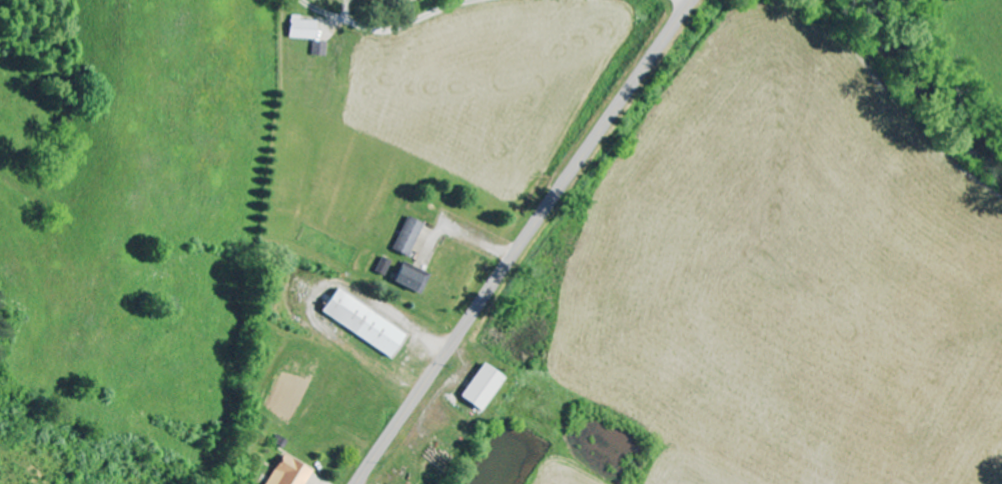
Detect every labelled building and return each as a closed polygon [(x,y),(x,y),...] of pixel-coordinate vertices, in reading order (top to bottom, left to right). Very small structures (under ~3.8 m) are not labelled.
[(315,40),(316,22),(301,22),(301,17),(291,17),(291,40),(315,40)] [(313,56),(325,57),(326,43),(314,42),(313,56)] [(408,257),(422,223),(405,217),(391,250),(408,257)] [(390,262),(380,258),(375,274),(385,277),(390,262)] [(392,282),(414,292),(423,275),(401,264),(392,282)] [(406,336),(338,288),(322,312),(389,360),(406,336)] [(504,379),(484,364),(459,397),(480,412),(504,379)] [(312,472),(284,455),(266,483),(304,483),(312,472)]
